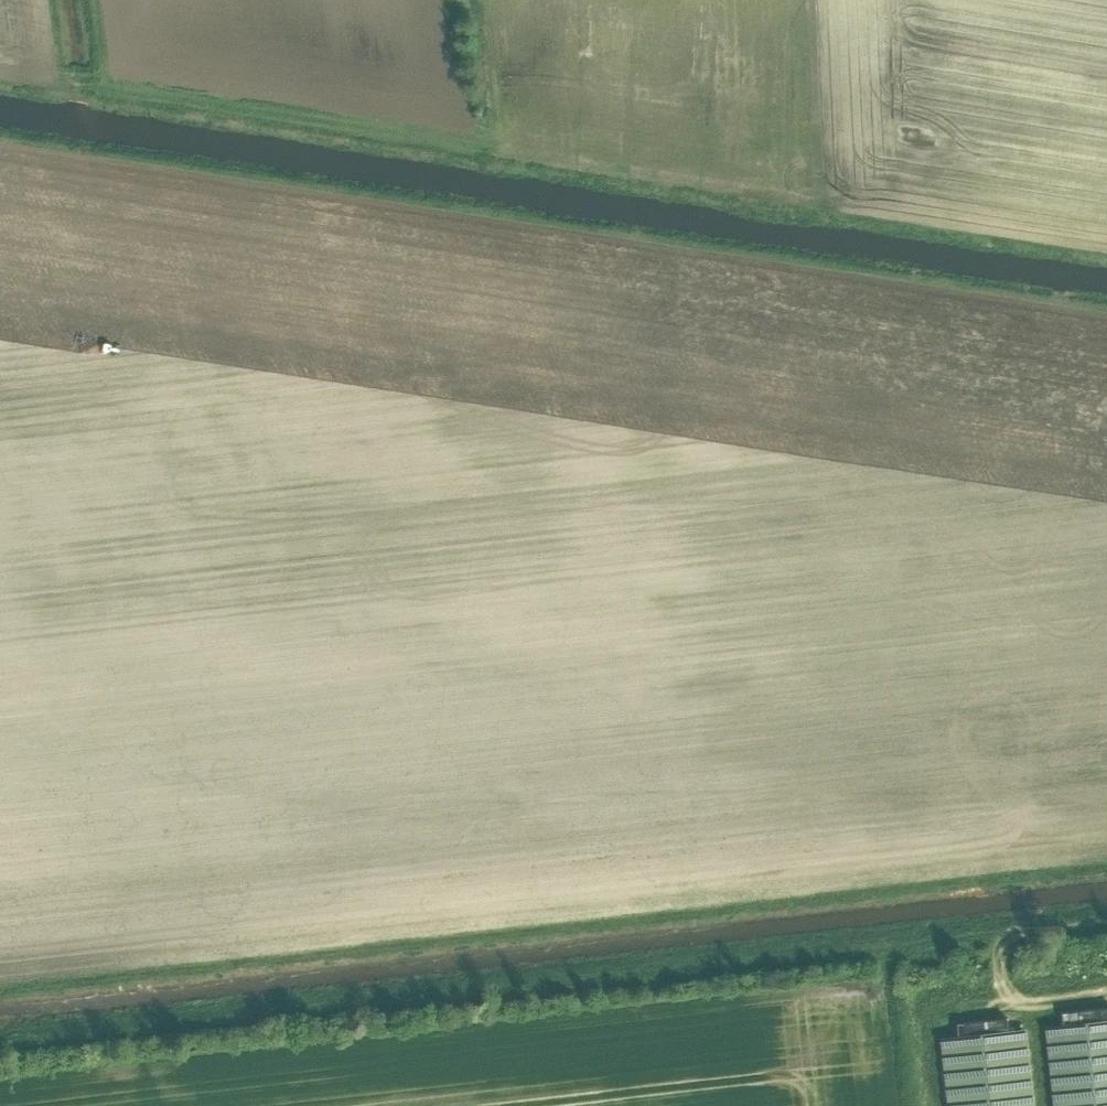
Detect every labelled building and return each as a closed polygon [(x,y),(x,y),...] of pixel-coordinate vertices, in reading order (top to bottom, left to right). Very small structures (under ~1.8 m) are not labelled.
[(1058,1105),(1106,1105),(1106,1004),(1065,1009),(1067,1028),(1049,1030),(1058,1105)] [(950,1105),(1038,1105),(1030,1036),(1011,1039),(1009,1018),(959,1024),(961,1043),(943,1045),(950,1105)]
